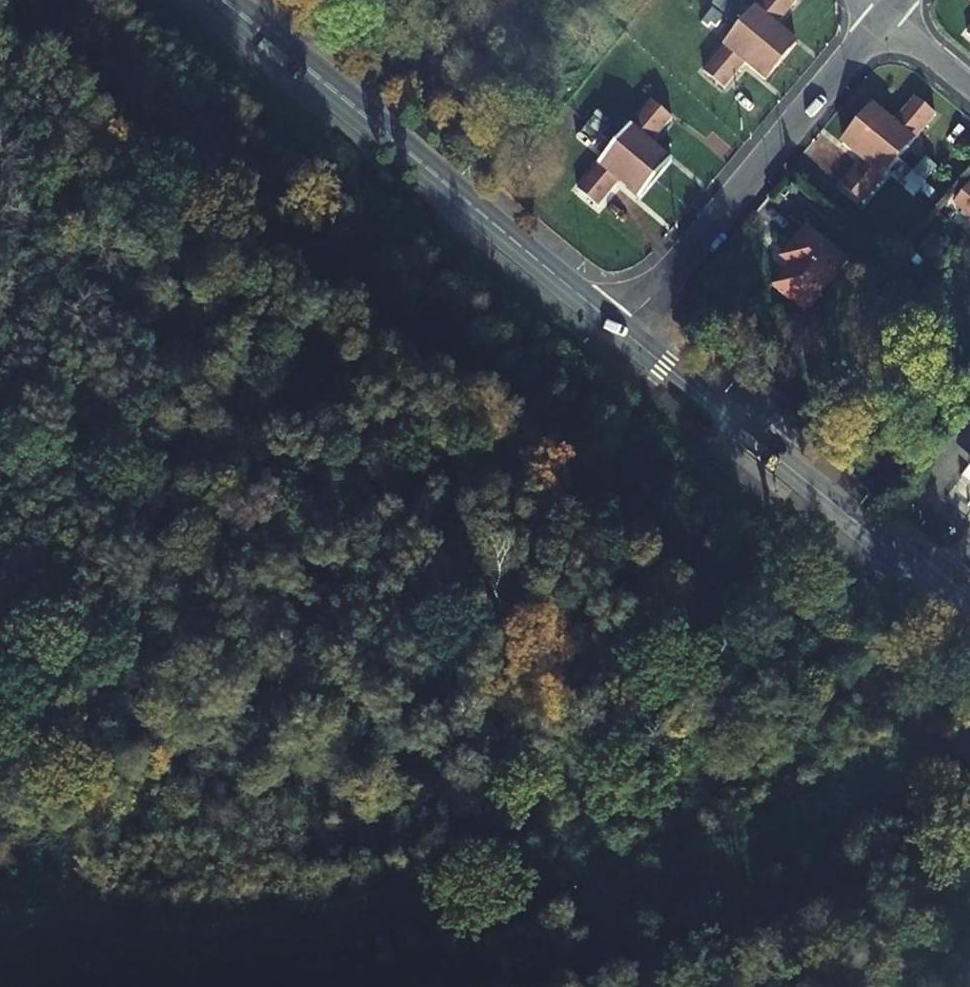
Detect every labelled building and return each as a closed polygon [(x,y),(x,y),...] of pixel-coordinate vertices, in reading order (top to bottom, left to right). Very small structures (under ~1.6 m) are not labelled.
[(727,18),(737,7),(733,5),(736,1),(735,0),(722,0),(715,7),(720,12),(727,18)] [(741,30),(781,64),(797,46),(775,28),(795,4),(791,0),(766,0),(741,30)] [(737,26),(727,18),(720,12),(714,20),(730,34),(737,26)] [(765,82),(781,64),(741,30),(705,73),(724,89),(745,65),(765,82)] [(872,109),(856,127),(897,162),(946,104),(921,83),(913,93),(919,98),(893,127),(872,109)] [(657,101),(615,151),(653,184),(669,165),(649,147),(675,117),(657,101)] [(600,116),(589,128),(602,139),(610,129),(606,127),(609,123),(600,116)] [(861,204),(897,162),(856,127),(841,146),(862,163),(841,187),(861,204)] [(638,202),(653,184),(615,151),(579,193),(597,209),(618,185),(638,202)] [(923,184),(911,173),(902,182),(906,186),(904,190),(912,197),(923,184)] [(969,214),(969,188),(957,203),(969,214)] [(791,299),(807,312),(846,265),(804,230),(785,251),(795,260),(770,289),(787,304),(791,299)] [(968,524),(969,522),(969,469),(942,503),(968,524)]
